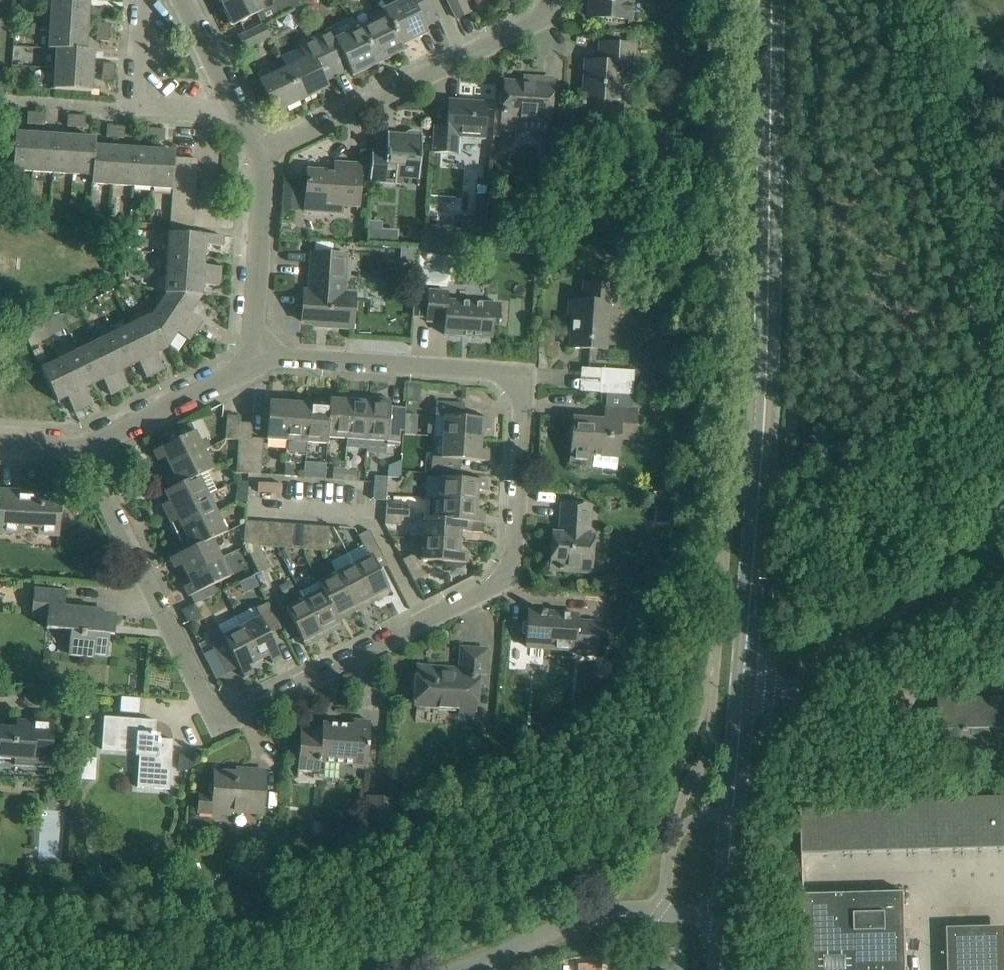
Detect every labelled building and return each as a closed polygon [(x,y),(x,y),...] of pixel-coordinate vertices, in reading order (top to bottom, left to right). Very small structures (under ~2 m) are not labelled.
[(51,8),(89,11),(89,0),(52,0),(51,8)] [(222,3),(233,26),(264,10),(259,0),(228,0),(222,3)] [(299,0),(278,0),(272,3),(279,16),(301,6),(299,0)] [(429,0),(406,0),(383,11),(386,16),(387,16),(402,46),(402,45),(427,33),(424,27),(439,20),(429,0)] [(463,0),(448,0),(457,19),(469,13),(463,0)] [(589,17),(629,20),(631,0),(590,0),(589,17)] [(51,8),(50,28),(87,30),(89,11),(51,8)] [(362,28),(379,63),(405,50),(402,45),(402,46),(387,16),(386,16),(362,28)] [(97,32),(109,32),(109,24),(98,23),(97,32)] [(271,38),(265,24),(238,37),(245,51),(271,38)] [(311,27),(303,31),(308,41),(316,37),(311,27)] [(57,48),(86,50),(87,30),(50,28),(49,47),(57,48)] [(336,77),(350,70),(352,76),(379,63),(362,28),(336,40),(332,30),(317,37),(336,77)] [(109,32),(97,32),(97,40),(108,41),(109,32)] [(328,88),(325,82),(336,77),(317,37),(300,46),(306,59),(286,69),(302,101),(328,88)] [(635,45),(621,44),(601,43),(599,62),(586,61),(582,113),(621,115),(624,65),(634,65),(635,45)] [(94,51),(86,50),(57,48),(55,69),(93,71),(94,51)] [(103,72),(114,73),(115,64),(103,63),(103,72)] [(91,92),(93,71),(55,69),(54,89),(91,92)] [(276,113),(302,101),(286,69),(271,76),(267,69),(257,74),(276,113)] [(114,82),(114,73),(103,72),(102,81),(114,82)] [(550,120),(551,100),(553,80),(536,79),(535,84),(505,82),(502,130),(524,132),(525,118),(550,120)] [(486,136),(487,125),(488,105),(448,102),(447,126),(434,125),(432,145),(432,152),(459,154),(460,134),(486,136)] [(36,124),(37,113),(28,112),(27,124),(36,124)] [(37,113),(36,124),(45,125),(46,113),(37,113)] [(76,127),(77,115),(68,115),(67,127),(76,127)] [(86,116),(77,115),(76,127),(85,128),(86,116)] [(106,137),(115,138),(116,126),(107,125),(106,137)] [(116,126),(115,138),(124,138),(125,127),(116,126)] [(155,140),(156,129),(147,128),(146,140),(155,140)] [(559,151),(560,129),(547,128),(546,150),(559,151)] [(156,129),(155,140),(164,141),(165,129),(156,129)] [(419,179),(421,143),(422,136),(421,136),(421,134),(417,131),(410,131),(406,133),(406,135),(387,133),(386,152),(372,151),(370,181),(396,183),(396,177),(419,179)] [(33,172),(35,134),(15,133),(12,170),(33,172)] [(55,136),(35,134),(33,172),(53,173),(55,136)] [(76,137),(55,136),(53,173),(73,174),(76,137)] [(93,184),(95,146),(96,138),(76,137),(73,174),(92,176),(92,184),(93,184)] [(113,185),(115,148),(95,146),(93,184),(113,185)] [(113,185),(133,186),(135,149),(115,148),(113,185)] [(155,150),(135,149),(133,186),(153,188),(155,150)] [(173,180),(174,169),(174,158),(175,152),(155,150),(153,188),(172,189),(173,180)] [(174,169),(197,170),(198,159),(174,158),(174,169)] [(342,214),(343,205),(358,206),(361,165),(337,163),(336,173),(308,171),(305,211),(342,214)] [(196,181),(197,170),(174,169),(173,180),(196,181)] [(173,189),(172,191),(195,193),(196,181),(173,180),(172,189),(173,189)] [(298,211),(300,183),(284,182),(282,210),(298,211)] [(195,204),(195,193),(172,191),(172,202),(195,204)] [(194,215),(195,204),(172,202),(171,213),(194,215)] [(672,216),(678,216),(679,204),(676,204),(676,205),(664,204),(663,219),(672,219),(672,216)] [(103,220),(103,218),(104,212),(91,211),(91,220),(103,220)] [(324,225),(324,213),(310,212),(309,225),(324,225)] [(193,227),(194,215),(171,213),(170,225),(193,227)] [(474,217),(473,232),(486,233),(487,218),(474,217)] [(369,227),(368,241),(381,242),(382,222),(368,221),(368,227),(369,227)] [(141,251),(142,231),(127,230),(126,250),(141,251)] [(453,250),(454,233),(430,232),(421,247),(420,253),(453,250)] [(169,233),(168,253),(205,255),(205,245),(223,246),(223,236),(169,233)] [(531,240),(516,239),(515,253),(530,254),(531,240)] [(311,251),(310,267),(309,291),(304,290),(302,322),(318,323),(318,321),(328,322),(327,327),(353,328),(354,298),(341,297),(344,253),(311,251)] [(204,266),(205,255),(168,253),(167,273),(221,276),(221,267),(204,266)] [(166,293),(168,293),(202,296),(202,285),(220,286),(221,276),(167,273),(166,293)] [(569,300),(569,306),(573,306),(570,348),(590,349),(590,340),(607,341),(609,304),(615,304),(616,285),(584,283),(583,301),(569,300)] [(499,322),(500,304),(447,301),(448,292),(428,290),(426,322),(445,323),(444,334),(492,338),(493,321),(499,322)] [(191,312),(202,296),(168,293),(159,306),(196,330),(203,320),(191,312)] [(189,341),(196,330),(159,306),(151,318),(166,349),(177,333),(189,341)] [(166,349),(151,318),(150,316),(132,325),(156,373),(164,369),(156,354),(166,349)] [(132,325),(114,334),(130,367),(139,362),(147,378),(156,373),(132,325)] [(120,371),(130,367),(114,334),(96,343),(119,391),(128,387),(120,371)] [(96,343),(78,351),(94,384),(103,380),(111,395),(119,391),(96,343)] [(84,389),(94,384),(78,351),(60,360),(83,409),(92,405),(84,389)] [(75,413),(83,409),(60,360),(41,369),(57,402),(67,397),(75,413)] [(601,369),(600,393),(633,395),(634,371),(601,369)] [(349,401),(350,396),(330,395),(329,401),(330,401),(328,438),(347,439),(346,448),(348,448),(351,401),(349,401)] [(370,402),(370,397),(350,396),(349,401),(351,401),(348,448),(367,449),(368,441),(369,441),(371,403),(370,402)] [(288,442),(291,398),(270,397),(267,440),(288,442)] [(391,399),(370,397),(370,402),(371,403),(369,441),(368,441),(367,449),(367,452),(386,453),(387,446),(399,446),(400,431),(404,431),(406,408),(390,407),(391,399)] [(288,442),(307,443),(310,406),(311,399),(291,398),(288,442)] [(330,401),(329,401),(311,399),(310,406),(307,443),(328,444),(328,438),(330,401)] [(433,436),(444,437),(481,439),(482,429),(490,430),(491,419),(464,417),(465,404),(436,402),(433,436)] [(636,409),(626,408),(606,407),(605,421),(573,419),(570,463),(590,464),(591,455),(618,457),(619,439),(634,440),(636,409)] [(227,416),(225,440),(239,441),(240,423),(241,417),(227,416)] [(165,457),(170,467),(211,448),(207,438),(200,442),(191,423),(165,436),(169,444),(153,451),(158,461),(165,457)] [(238,463),(250,463),(251,438),(252,423),(240,423),(239,441),(240,441),(238,463)] [(480,450),(481,439),(444,437),(442,458),(433,457),(432,471),(460,473),(461,460),(488,462),(489,451),(480,450)] [(251,438),(250,463),(249,474),(261,475),(263,439),(251,438)] [(200,476),(200,477),(214,470),(205,451),(211,448),(170,467),(175,476),(167,480),(171,489),(172,489),(200,476)] [(347,480),(348,469),(344,469),(345,463),(335,462),(335,468),(333,468),(332,479),(347,480)] [(250,463),(238,463),(237,473),(249,474),(250,463)] [(316,478),(316,470),(310,464),(305,464),(304,477),(316,478)] [(296,477),(293,466),(285,465),(284,476),(296,477)] [(348,469),(347,480),(358,481),(359,470),(348,469)] [(209,494),(200,477),(200,476),(172,489),(171,489),(164,492),(169,502),(162,506),(166,515),(209,494)] [(386,501),(387,496),(388,477),(375,477),(374,500),(386,501)] [(398,478),(388,477),(387,496),(397,496),(398,478)] [(441,478),(440,499),(477,501),(478,491),(486,491),(487,481),(441,478)] [(237,481),(237,482),(236,501),(247,502),(248,482),(237,481)] [(38,534),(58,535),(60,497),(29,495),(30,492),(0,490),(0,498),(0,533),(23,534),(23,527),(39,527),(38,534)] [(178,520),(183,530),(218,513),(209,494),(166,515),(171,524),(178,520)] [(476,512),(477,501),(440,499),(429,499),(429,518),(438,519),(438,520),(470,522),(482,523),(484,523),(485,512),(476,512)] [(386,516),(401,517),(410,517),(411,505),(387,504),(386,516)] [(590,506),(582,505),(562,504),(561,526),(565,527),(564,534),(553,533),(551,569),(571,571),(591,572),(594,535),(589,535),(590,506)] [(656,509),(656,510),(656,511),(657,512),(657,513),(658,514),(659,515),(660,515),(661,515),(662,515),(663,515),(664,515),(665,515),(665,514),(666,514),(666,513),(667,512),(667,511),(667,510),(667,509),(667,508),(667,507),(666,507),(666,506),(665,506),(665,505),(664,505),(663,505),(662,504),(661,504),(661,505),(660,505),(659,505),(658,506),(657,507),(657,508),(656,509)] [(212,538),(213,540),(227,533),(218,513),(183,530),(187,539),(180,543),(184,552),(185,552),(212,538)] [(401,517),(386,516),(386,524),(401,525),(401,517)] [(482,533),(482,523),(470,522),(438,520),(438,519),(429,518),(424,518),(422,540),(460,542),(461,531),(482,533)] [(256,546),(258,522),(246,521),(244,544),(246,545),(256,546)] [(256,546),(260,546),(268,547),(270,523),(258,522),(256,546)] [(268,547),(281,548),(283,524),(270,523),(268,547)] [(281,548),(292,548),(294,525),(283,524),(281,548)] [(294,525),(292,548),(304,549),(306,526),(294,525)] [(304,549),(316,550),(318,527),(306,526),(304,549)] [(330,528),(318,527),(316,550),(328,551),(330,528)] [(371,598),(373,603),(391,593),(379,569),(388,565),(379,547),(370,531),(359,537),(369,557),(354,565),(372,598),(371,598)] [(182,565),(187,574),(222,557),(213,540),(212,538),(185,552),(184,552),(170,559),(175,568),(182,565)] [(459,552),(460,542),(422,540),(421,560),(467,564),(468,553),(459,552)] [(260,546),(256,546),(246,545),(255,562),(260,573),(271,568),(260,546)] [(414,554),(403,560),(414,581),(425,575),(414,554)] [(231,576),(222,557),(187,574),(191,584),(184,587),(188,597),(190,596),(194,604),(218,593),(214,585),(231,576)] [(355,612),(373,603),(371,598),(372,598),(354,565),(336,574),(353,606),(353,607),(355,612)] [(338,621),(355,612),(353,607),(353,606),(336,574),(318,583),(321,590),(322,590),(338,621)] [(318,583),(301,592),(325,636),(342,628),(338,621),(322,590),(321,590),(318,583)] [(31,616),(47,618),(46,629),(70,631),(68,654),(95,656),(95,653),(107,654),(109,634),(107,634),(108,625),(115,625),(116,617),(63,612),(65,593),(33,590),(31,616)] [(305,646),(325,636),(301,592),(300,591),(291,595),(296,603),(286,608),(305,646)] [(633,601),(633,620),(646,620),(646,602),(633,601)] [(243,627),(260,660),(268,656),(272,663),(282,659),(269,634),(281,628),(272,610),(268,603),(257,609),(261,617),(243,627)] [(597,653),(598,643),(599,623),(578,622),(578,615),(528,612),(526,631),(526,647),(574,649),(574,652),(597,653)] [(250,666),(260,660),(243,627),(223,637),(221,632),(209,638),(227,674),(239,668),(244,678),(254,673),(250,666)] [(485,685),(485,670),(487,650),(461,648),(460,670),(453,670),(452,672),(437,671),(437,669),(418,667),(415,705),(435,706),(461,708),(460,716),(476,717),(478,685),(485,685)] [(595,661),(595,678),(615,679),(616,662),(595,661)] [(976,699),(976,704),(969,704),(969,699),(939,700),(939,729),(943,729),(944,751),(996,750),(996,764),(1003,764),(1003,698),(976,699)] [(156,721),(150,720),(104,717),(103,737),(102,749),(136,751),(136,756),(139,756),(138,787),(170,789),(173,740),(158,739),(155,736),(156,721)] [(367,765),(369,741),(370,721),(354,720),(353,726),(322,724),(322,729),(301,728),(299,748),(298,770),(321,771),(322,762),(367,765)] [(13,759),(14,759),(14,765),(32,766),(49,768),(49,762),(52,724),(23,722),(17,721),(16,729),(15,729),(0,728),(0,758),(13,759)] [(263,813),(264,791),(265,771),(249,770),(249,774),(215,772),(213,794),(199,793),(198,815),(231,817),(231,811),(263,813)] [(385,840),(386,824),(388,798),(366,796),(362,838),(385,840)] [(802,802),(803,854),(1003,848),(1003,796),(802,802)] [(400,799),(388,798),(386,824),(397,825),(400,799)] [(261,871),(262,885),(275,885),(274,871),(261,871)] [(805,894),(807,969),(906,969),(903,892),(805,894)] [(948,930),(950,969),(1003,969),(1003,929),(948,930)]
